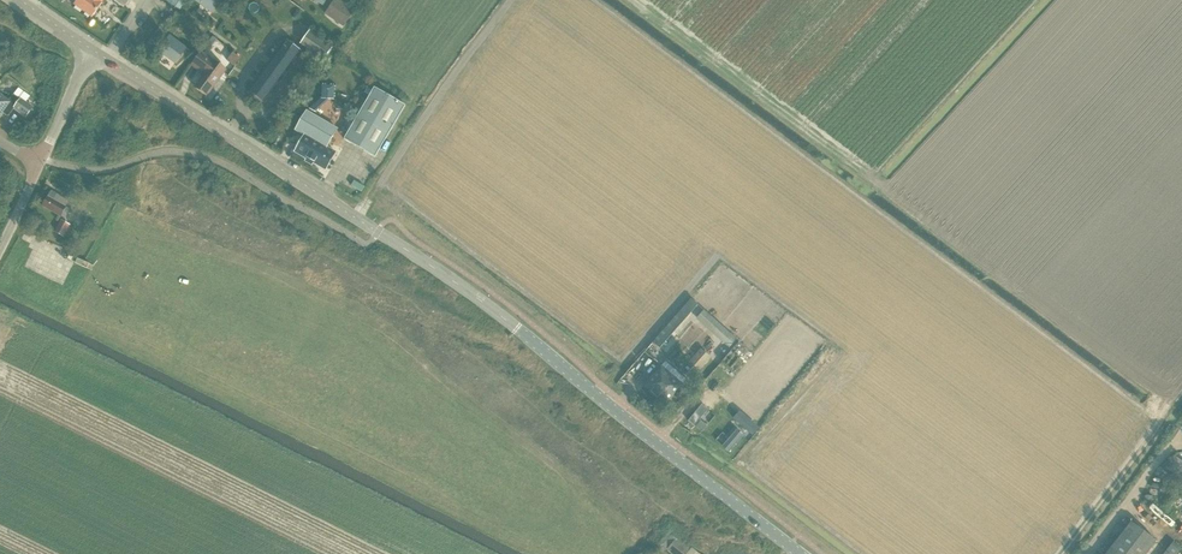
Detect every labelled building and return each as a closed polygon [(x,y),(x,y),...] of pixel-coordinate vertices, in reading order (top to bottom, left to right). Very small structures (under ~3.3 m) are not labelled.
[(74,5),(92,17),(105,0),(77,0),(74,5)] [(170,5),(179,11),(185,2),(181,0),(173,0),(170,5)] [(207,2),(206,7),(213,12),(222,0),(205,0),(207,2)] [(326,14),(332,18),(334,15),(346,23),(354,11),(339,0),(336,0),(326,14)] [(309,30),(299,44),(324,61),(333,47),(309,30)] [(170,35),(158,51),(164,55),(167,51),(170,53),(168,58),(175,63),(178,59),(187,47),(170,35)] [(267,65),(248,91),(264,102),(274,89),(281,93),(299,69),(293,64),(303,51),(285,38),(267,65)] [(203,74),(194,86),(206,94),(223,71),(199,54),(190,65),(203,74)] [(322,85),(321,99),(333,100),(334,97),(335,97),(335,95),(334,95),(334,90),(335,90),(335,87),(333,87),(333,84),(330,84),(330,86),(325,85),(325,84),(323,84),(323,85),(322,85)] [(367,88),(364,93),(369,96),(344,139),(375,157),(405,106),(374,87),(372,91),(367,88)] [(19,88),(15,94),(21,99),(22,98),(26,101),(30,96),(19,88)] [(5,112),(10,116),(16,108),(26,116),(34,106),(26,101),(22,98),(21,99),(15,94),(10,101),(0,93),(0,119),(5,112)] [(325,170),(336,152),(327,146),(337,128),(307,111),(296,129),(305,135),(295,152),(307,160),(307,161),(311,163),(312,163),(325,170)] [(49,195),(43,206),(49,210),(61,217),(64,218),(69,210),(65,207),(69,201),(51,191),(49,195)] [(691,299),(652,342),(660,348),(698,305),(691,299)] [(696,319),(728,348),(736,339),(704,310),(696,319)] [(688,365),(681,372),(689,378),(689,379),(695,372),(697,373),(711,358),(701,349),(687,364),(688,365)] [(731,351),(721,362),(729,369),(738,358),(731,351)] [(683,385),(661,365),(643,386),(665,406),(683,385)] [(701,404),(688,420),(701,431),(705,425),(699,420),(707,409),(701,404)] [(739,411),(733,418),(752,435),(758,428),(739,411)] [(736,430),(721,447),(727,452),(742,435),(736,430)] [(1167,469),(1179,478),(1181,474),(1181,463),(1175,458),(1167,469)] [(1156,541),(1131,522),(1106,553),(1146,553),(1156,541)]
